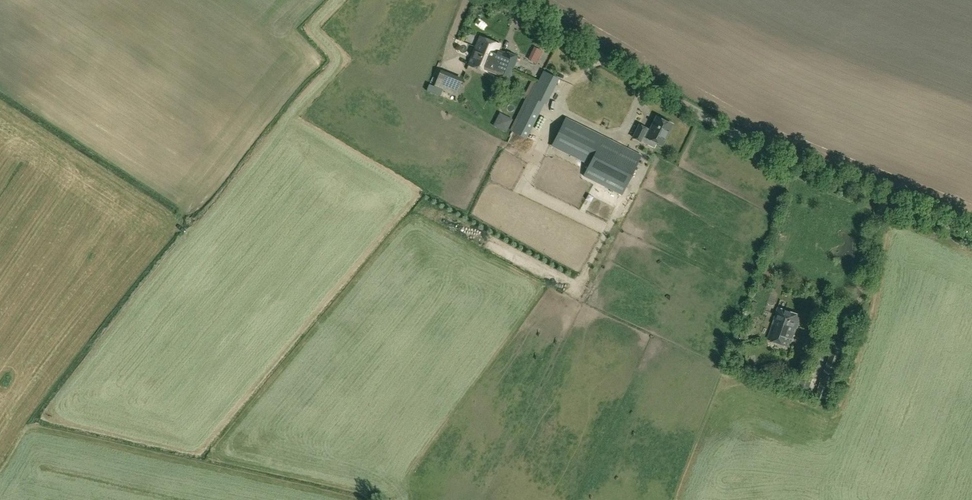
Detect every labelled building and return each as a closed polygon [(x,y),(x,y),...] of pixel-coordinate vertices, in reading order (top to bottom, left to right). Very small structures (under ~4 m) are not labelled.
[(505,53),(498,50),(500,44),(490,40),(480,36),(468,64),(478,69),(489,73),(495,75),(508,81),(512,70),(518,57),(505,52),(505,53)] [(456,95),(461,81),(439,72),(434,86),(429,84),(427,90),(440,96),(443,90),(456,95)] [(527,138),(545,102),(530,96),(513,130),(527,138)] [(639,124),(633,137),(641,141),(644,135),(662,144),(672,124),(656,116),(649,130),(646,128),(647,128),(639,124)] [(554,142),(592,160),(602,138),(565,120),(554,142)] [(602,138),(592,160),(583,176),(622,195),(641,156),(603,137),(602,138)] [(802,316),(790,311),(778,307),(774,319),(775,320),(768,339),(790,347),(797,328),(802,316)]
